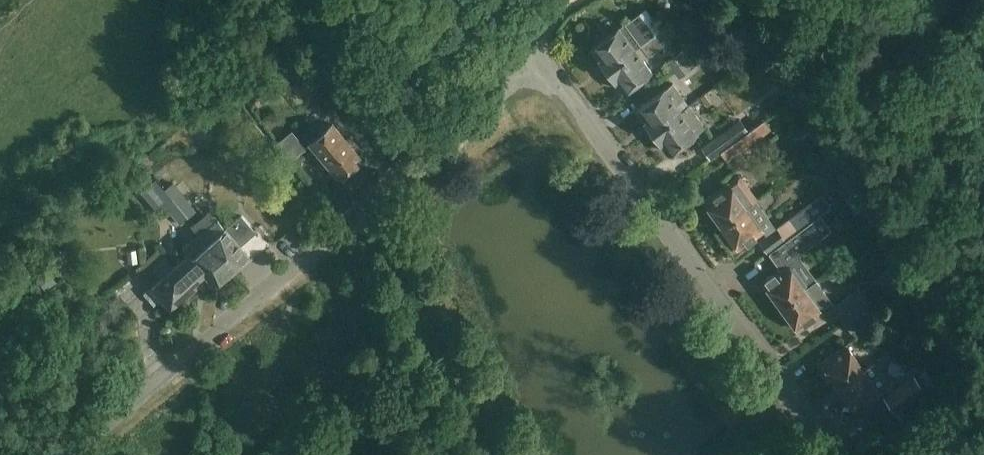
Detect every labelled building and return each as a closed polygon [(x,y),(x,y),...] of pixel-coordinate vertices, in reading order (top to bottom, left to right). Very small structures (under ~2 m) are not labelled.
[(459,9),(468,3),(467,0),(457,0),(459,9)] [(646,7),(659,25),(675,14),(665,0),(656,0),(646,7)] [(607,69),(634,49),(655,34),(639,13),(624,24),(626,27),(621,31),(619,27),(591,48),(607,69)] [(663,28),(655,34),(634,49),(607,69),(622,91),(650,70),(643,60),(671,39),(663,28)] [(667,60),(673,69),(685,60),(679,52),(667,60)] [(691,68),(685,60),(673,69),(679,77),(691,68)] [(684,99),(672,84),(664,90),(636,110),(652,131),(680,111),(675,105),(684,99)] [(704,127),(688,105),(680,111),(652,131),(668,153),(695,133),(704,127)] [(734,142),(733,142),(720,152),(727,161),(770,130),(763,121),(734,142)] [(747,132),(741,123),(722,137),(720,135),(702,148),(710,159),(720,152),(733,142),(747,132)] [(309,143),(323,159),(336,175),(340,171),(343,174),(357,162),(354,159),(358,156),(332,124),(309,143)] [(247,134),(262,154),(273,146),(258,126),(247,134)] [(282,152),(290,161),(306,148),(298,138),(282,152)] [(851,188),(866,180),(858,163),(843,171),(851,188)] [(739,176),(728,184),(728,183),(719,189),(703,201),(720,226),(745,208),(756,200),(739,176)] [(180,193),(173,199),(187,218),(195,212),(180,193)] [(759,241),(768,253),(829,208),(820,197),(759,241)] [(768,197),(767,209),(781,210),(781,197),(768,197)] [(187,218),(173,199),(165,206),(180,224),(187,218)] [(745,208),(720,226),(738,250),(754,238),(763,232),(745,208)] [(200,234),(230,269),(247,254),(238,244),(253,231),(240,215),(224,229),(216,220),(200,234)] [(780,269),(762,282),(780,306),(800,292),(804,288),(815,281),(817,279),(815,278),(814,279),(798,256),(799,252),(821,236),(811,223),(821,216),(820,215),(768,253),(780,269)] [(171,311),(198,288),(191,281),(202,271),(213,284),(230,269),(200,234),(182,249),(188,256),(174,268),(158,250),(135,270),(171,311)] [(800,292),(780,306),(797,331),(814,319),(827,309),(824,305),(830,301),(815,281),(804,288),(800,292)] [(879,296),(873,289),(857,301),(852,294),(833,308),(844,323),(858,313),(876,300),(875,299),(879,296)] [(864,322),(858,313),(844,323),(851,332),(864,322)] [(846,345),(837,351),(821,363),(839,387),(863,369),(846,345)] [(873,362),(863,369),(839,387),(856,412),(891,387),(873,362)] [(883,397),(895,413),(925,391),(914,375),(883,397)]
